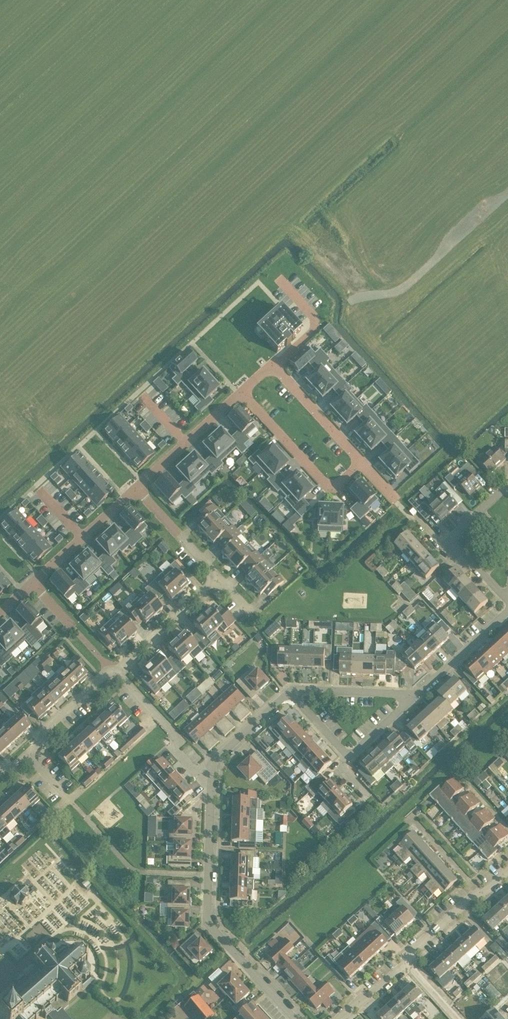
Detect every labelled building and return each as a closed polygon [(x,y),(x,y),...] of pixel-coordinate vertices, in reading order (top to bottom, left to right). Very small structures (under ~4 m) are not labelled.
[(280,308),(256,330),(277,352),(285,345),(286,347),(291,342),(290,341),(301,331),(280,308)] [(333,328),(329,324),(323,330),(327,334),(333,328)] [(344,340),(335,348),(340,354),(349,346),(344,340)] [(312,367),(325,355),(320,349),(315,353),(308,346),(289,363),(298,372),(308,363),(312,367)] [(177,386),(181,383),(189,376),(185,371),(186,370),(187,370),(190,367),(190,366),(195,361),(187,352),(168,369),(176,377),(172,380),(177,386)] [(312,367),(316,372),(306,381),(309,384),(307,386),(312,390),(313,389),(314,390),(334,371),(327,363),(330,360),(325,355),(312,367)] [(366,364),(361,359),(357,363),(361,368),(366,364)] [(181,383),(193,396),(211,379),(210,378),(212,377),(207,372),(206,373),(203,370),(193,380),(189,376),(181,383)] [(347,384),(341,378),(334,371),(314,390),(322,399),(332,389),(336,394),(347,384)] [(158,377),(153,382),(162,392),(168,387),(158,377)] [(211,379),(193,396),(200,403),(194,408),(200,414),(213,402),(209,398),(219,388),(216,385),(218,384),(213,379),(212,380),(211,379)] [(379,379),(375,383),(379,387),(383,383),(379,379)] [(338,416),(356,400),(349,392),(352,390),(347,384),(336,394),(340,398),(330,408),(333,411),(331,412),(336,417),(337,416),(338,416)] [(361,420),(371,411),(365,405),(363,407),(356,400),(338,416),(339,417),(337,418),(342,423),(343,422),(346,425),(357,416),(361,420)] [(130,405),(124,410),(128,414),(133,409),(130,405)] [(239,410),(228,420),(240,433),(236,437),(244,446),(250,441),(246,437),(256,428),(239,410)] [(362,443),(383,424),(376,417),(371,411),(361,420),(365,425),(354,434),(357,437),(356,439),(360,444),(362,442),(362,443)] [(114,422),(104,431),(112,441),(129,426),(119,415),(112,421),(114,422)] [(145,421),(139,426),(143,430),(148,425),(145,421)] [(395,437),(390,432),(383,424),(362,443),(371,452),(381,442),(385,447),(395,437)] [(148,425),(143,430),(146,433),(151,429),(148,425)] [(112,441),(121,450),(137,435),(129,426),(112,441)] [(213,437),(211,439),(227,457),(236,449),(241,455),(248,449),(244,446),(236,437),(231,441),(221,429),(217,432),(216,431),(211,435),(213,437)] [(121,450),(129,459),(146,444),(137,435),(121,450)] [(385,447),(389,451),(379,461),(382,464),(380,465),(385,470),(386,469),(387,469),(407,450),(401,443),(395,437),(385,447)] [(212,456),(208,460),(217,470),(223,465),(221,462),(227,457),(211,439),(203,446),(212,456)] [(506,439),(506,448),(500,453),(494,447),(480,461),(491,473),(506,459),(505,458),(506,454),(507,454),(507,440),(506,439)] [(157,446),(161,450),(166,445),(163,441),(157,446)] [(148,460),(149,461),(156,455),(146,444),(129,459),(138,468),(148,460)] [(275,449),(272,446),(262,455),(258,451),(248,460),(253,466),(255,464),(262,471),(280,455),(279,453),(281,452),(276,447),(275,449)] [(392,475),(395,478),(405,469),(409,474),(420,464),(414,458),(407,450),(387,469),(387,470),(386,472),(390,477),(392,475)] [(71,479),(87,464),(78,454),(69,463),(67,462),(61,468),(71,479)] [(186,461),(185,462),(202,480),(209,473),(211,476),(217,470),(208,460),(203,464),(194,454),(191,457),(190,455),(185,460),(186,461)] [(280,455),(262,471),(269,479),(266,481),(272,487),(282,478),(278,473),(289,464),(286,461),(287,459),(283,454),(281,456),(280,455)] [(179,467),(176,470),(186,480),(181,484),(191,495),(197,489),(194,487),(202,480),(185,462),(184,463),(183,461),(178,466),(179,467)] [(468,463),(453,476),(451,473),(445,478),(454,488),(459,483),(470,495),(480,486),(471,476),(476,471),(468,463)] [(87,464),(71,479),(79,488),(96,473),(87,464)] [(287,479),(296,471),(290,464),(280,472),(287,479)] [(299,475),(297,472),(286,482),(282,478),(272,487),(277,493),(280,491),(286,497),(304,481),(303,480),(305,479),(301,474),(299,475)] [(54,481),(59,477),(55,473),(50,478),(53,482),(54,481)] [(96,473),(79,488),(88,497),(104,482),(96,473)] [(185,500),(191,495),(181,484),(177,488),(166,477),(155,487),(172,505),(181,496),(185,500)] [(307,481),(306,482),(304,481),(286,497),(283,500),(295,513),(306,503),(303,500),(313,490),(310,487),(311,486),(307,481)] [(104,482),(88,497),(98,508),(104,502),(103,501),(113,492),(104,482)] [(365,516),(371,511),(368,509),(378,500),(361,482),(350,492),(360,502),(355,506),(365,516)] [(437,494),(434,497),(450,513),(463,501),(446,483),(436,492),(437,494)] [(424,487),(419,492),(428,502),(430,501),(434,497),(424,487)] [(68,498),(73,493),(70,490),(65,494),(68,498)] [(73,493),(68,498),(72,502),(77,497),(73,493)] [(430,501),(433,505),(429,508),(424,503),(419,507),(429,518),(434,513),(441,521),(450,513),(434,497),(430,501)] [(30,503),(26,500),(21,504),(25,508),(30,503)] [(306,503),(295,513),(300,518),(311,509),(306,503)] [(206,536),(225,518),(214,505),(202,515),(206,520),(198,527),(200,529),(201,533),(204,534),(206,536)] [(318,510),(315,509),(315,519),(318,519),(317,532),(330,533),(330,505),(318,505),(318,510)] [(342,506),(330,505),(330,533),(341,533),(342,521),(345,521),(346,511),(342,511),(342,506)] [(355,506),(351,511),(360,521),(365,516),(355,506)] [(128,533),(137,544),(143,538),(140,534),(147,527),(130,509),(121,517),(126,523),(129,527),(129,526),(132,529),(128,533)] [(9,535),(25,520),(15,510),(9,516),(10,517),(0,526),(9,535)] [(87,518),(92,513),(88,510),(83,514),(87,518)] [(40,524),(45,520),(41,516),(36,521),(40,524)] [(365,516),(360,521),(364,525),(369,521),(365,516)] [(237,531),(225,518),(206,536),(208,537),(208,541),(212,542),(214,544),(216,542),(220,546),(237,531)] [(25,520),(9,535),(17,545),(34,530),(25,520)] [(45,520),(40,524),(43,528),(48,523),(45,520)] [(295,528),(287,521),(282,526),(289,533),(295,528)] [(242,526),(237,531),(220,546),(224,551),(222,553),(224,555),(224,558),(228,559),(229,561),(244,548),(249,543),(242,535),(246,531),(242,526)] [(105,535),(122,553),(128,547),(130,550),(137,544),(128,533),(123,537),(114,527),(111,530),(109,528),(105,533),(106,534),(105,535)] [(53,542),(59,535),(52,529),(46,536),(53,542)] [(34,530),(17,545),(26,554),(42,539),(34,530)] [(403,553),(416,541),(408,532),(395,544),(403,553)] [(101,558),(111,568),(116,564),(112,559),(118,552),(120,554),(122,553),(105,535),(96,543),(106,554),(101,558)] [(58,544),(63,540),(60,536),(54,541),(58,544)] [(42,539),(26,554),(34,563),(44,554),(45,556),(52,550),(42,539)] [(164,541),(159,545),(165,553),(170,549),(164,541)] [(424,549),(416,541),(403,553),(411,561),(424,549)] [(251,556),(244,548),(229,561),(231,563),(232,567),(235,567),(237,570),(239,567),(244,572),(261,556),(256,551),(251,556)] [(432,557),(424,549),(411,561),(419,570),(432,557)] [(78,559),(93,575),(101,569),(108,577),(113,572),(110,569),(111,568),(101,558),(97,562),(87,551),(84,554),(83,553),(78,557),(79,559),(78,559)] [(263,554),(261,556),(244,572),(248,576),(245,578),(247,581),(248,584),(251,585),(253,587),(271,570),(275,566),(263,554)] [(440,566),(432,557),(419,570),(427,578),(440,566)] [(74,582),(84,592),(90,587),(86,582),(93,575),(78,559),(78,560),(76,559),(71,563),(73,565),(70,568),(79,578),(74,582)] [(175,562),(171,566),(163,573),(180,593),(182,591),(186,590),(187,587),(189,585),(181,577),(186,573),(175,562)] [(380,575),(385,569),(382,566),(376,571),(380,575)] [(452,588),(465,576),(457,568),(444,580),(452,588)] [(389,573),(385,569),(380,575),(384,579),(389,573)] [(271,570),(253,587),(255,589),(255,592),(259,593),(261,595),(263,593),(267,597),(284,582),(280,577),(278,578),(271,570)] [(180,593),(163,573),(150,585),(160,596),(164,592),(172,601),(174,599),(178,598),(178,595),(180,593)] [(59,574),(50,582),(67,601),(75,594),(78,598),(84,592),(74,582),(70,586),(68,583),(65,579),(64,579),(59,574)] [(465,576),(452,588),(459,597),(473,585),(465,576)] [(9,586),(1,577),(0,577),(0,595),(9,586)] [(395,591),(401,586),(397,582),(391,587),(395,591)] [(149,594),(141,602),(155,616),(157,615),(160,614),(161,611),(163,609),(156,600),(160,596),(150,585),(145,589),(149,594)] [(473,585),(459,597),(467,605),(480,593),(473,585)] [(401,586),(395,591),(399,595),(404,590),(401,586)] [(488,601),(480,593),(467,605),(475,614),(488,601)] [(433,606),(439,601),(435,597),(429,602),(433,606)] [(129,604),(124,609),(134,620),(138,624),(143,620),(146,624),(148,622),(152,622),(153,618),(155,616),(141,602),(138,598),(130,606),(129,604)] [(439,601),(433,606),(437,610),(442,605),(439,601)] [(28,624),(24,628),(37,643),(43,638),(36,629),(44,623),(27,604),(18,612),(28,624)] [(407,609),(412,614),(416,611),(411,606),(407,609)] [(134,620),(124,609),(120,613),(124,618),(116,625),(129,640),(131,638),(135,638),(135,634),(137,632),(130,624),(134,620)] [(204,615),(202,616),(216,631),(220,627),(224,632),(236,621),(225,610),(217,616),(214,612),(210,609),(208,611),(205,611),(204,615)] [(412,614),(407,609),(403,613),(407,619),(412,614)] [(454,617),(450,613),(446,609),(441,614),(445,618),(449,622),(454,617)] [(80,619),(85,624),(87,623),(87,622),(88,621),(88,619),(88,618),(88,617),(86,615),(85,614),(80,619)] [(201,632),(197,637),(207,648),(220,636),(216,631),(202,616),(200,618),(197,619),(196,622),(194,624),(201,632)] [(458,621),(454,617),(449,622),(453,626),(458,621)] [(111,621),(103,628),(98,632),(109,643),(113,639),(121,648),(123,646),(126,645),(127,642),(129,640),(116,625),(115,626),(111,621)] [(276,621),(265,632),(270,638),(282,627),(276,621)] [(394,621),(390,625),(395,630),(399,627),(394,621)] [(441,621),(437,625),(429,633),(441,646),(449,638),(442,631),(447,627),(441,621)] [(2,629),(1,630),(18,648),(25,642),(31,648),(33,647),(37,643),(24,628),(20,632),(10,622),(7,625),(6,623),(1,628),(2,629)] [(336,623),(336,631),(353,631),(354,624),(336,623)] [(395,630),(390,625),(386,629),(391,634),(395,630)] [(0,650),(0,655),(7,663),(13,657),(10,655),(18,648),(1,630),(0,631),(0,647),(2,649),(0,650)] [(178,638),(176,640),(190,655),(194,660),(207,648),(197,637),(192,641),(185,632),(183,634),(179,635),(178,638)] [(258,633),(254,637),(259,642),(263,639),(258,633)] [(429,633),(420,640),(432,653),(441,646),(429,633)] [(504,633),(496,640),(507,653),(507,638),(504,633)] [(190,655),(176,640),(174,642),(171,642),(170,646),(168,648),(176,656),(171,660),(181,671),(186,667),(182,662),(190,655)] [(432,653),(420,640),(412,648),(424,661),(432,653)] [(496,640),(489,647),(501,661),(507,654),(507,653),(496,640)] [(37,643),(33,647),(37,652),(42,648),(37,643)] [(302,644),(302,645),(303,645),(302,667),(313,668),(314,645),(302,644)] [(290,649),(290,667),(302,667),(303,645),(302,645),(291,645),(290,649)] [(314,645),(313,668),(324,668),(325,660),(331,660),(332,645),(314,645)] [(501,661),(489,647),(481,654),(494,668),(501,661)] [(401,652),(395,652),(395,671),(401,671),(410,663),(415,669),(424,661),(412,648),(404,655),(401,652)] [(279,666),(290,667),(290,649),(279,649),(272,649),(272,664),(279,665),(279,666)] [(375,657),(374,675),(386,675),(386,671),(395,671),(395,652),(375,651),(375,657)] [(494,668),(481,654),(473,661),(486,674),(494,668)] [(75,663),(67,670),(79,683),(80,682),(81,684),(86,679),(84,678),(87,675),(81,669),(85,665),(77,656),(72,660),(75,663)] [(153,662),(151,663),(164,678),(169,683),(177,675),(181,671),(171,660),(167,664),(159,656),(157,658),(153,658),(153,662)] [(352,674),(352,657),(341,656),(340,674),(352,674)] [(352,657),(352,674),(363,675),(364,657),(352,657)] [(375,657),(364,657),(363,675),(374,675),(375,657)] [(50,668),(48,665),(44,661),(40,664),(44,668),(47,671),(50,668)] [(466,668),(468,670),(464,673),(475,685),(486,674),(473,661),(466,668)] [(145,674),(141,678),(156,695),(169,683),(164,678),(151,663),(149,665),(145,666),(144,669),(142,671),(145,674)] [(32,664),(24,671),(32,680),(40,672),(32,664)] [(67,670),(59,678),(71,690),(79,683),(67,670)] [(24,671),(16,679),(20,682),(24,687),(32,680),(24,671)] [(252,698),(269,682),(264,676),(265,675),(262,672),(261,673),(259,671),(252,677),(248,673),(238,682),(252,698)] [(48,681),(51,685),(63,697),(71,690),(59,678),(56,674),(48,681)] [(464,679),(460,683),(455,678),(447,686),(459,699),(472,687),(464,679)] [(16,679),(3,691),(10,698),(19,690),(16,686),(20,682),(16,679)] [(51,685),(48,681),(40,688),(43,692),(55,705),(63,697),(51,685)] [(506,681),(502,685),(502,684),(498,688),(503,694),(507,690),(507,689),(507,683),(506,681)] [(215,684),(209,691),(216,696),(222,690),(215,684)] [(225,693),(246,717),(251,712),(242,702),(245,699),(233,686),(225,693)] [(459,699),(447,686),(438,694),(441,697),(450,706),(459,699)] [(43,692),(40,688),(31,696),(35,700),(35,699),(47,712),(55,705),(43,692)] [(225,693),(217,701),(229,714),(231,711),(241,722),(246,717),(225,693)] [(495,701),(490,696),(487,699),(492,704),(495,701)] [(441,697),(433,704),(445,718),(454,710),(450,706),(441,697)] [(47,712),(35,699),(35,700),(27,707),(25,704),(20,708),(29,717),(33,713),(39,719),(41,717),(43,719),(47,715),(46,713),(47,712)] [(185,711),(190,706),(185,700),(180,705),(185,711)] [(229,714),(217,701),(209,708),(230,732),(235,727),(226,716),(229,714)] [(480,713),(487,707),(484,703),(477,709),(480,713)] [(433,704),(425,712),(437,725),(445,718),(433,704)] [(119,710),(114,705),(106,713),(118,725),(118,726),(119,727),(131,716),(122,707),(119,710)] [(473,707),(469,710),(476,718),(480,715),(473,707)] [(209,708),(201,715),(213,728),(216,726),(225,736),(230,732),(209,708)] [(476,718),(469,710),(464,714),(472,722),(476,718)] [(425,712),(416,720),(428,733),(437,725),(425,712)] [(118,725),(106,713),(98,720),(110,733),(118,726),(118,725)] [(20,714),(11,721),(23,734),(31,726),(20,714)] [(201,715),(193,723),(214,746),(220,742),(210,731),(213,728),(201,715)] [(290,716),(284,721),(282,718),(270,729),(280,740),(297,725),(290,716)] [(105,744),(113,736),(110,733),(98,720),(90,727),(102,740),(105,744)] [(428,733),(416,720),(408,727),(420,741),(428,733)] [(23,734),(11,721),(3,729),(15,741),(23,734)] [(463,721),(455,728),(460,734),(468,726),(463,721)] [(214,746),(193,723),(185,730),(196,743),(200,740),(209,751),(214,746)] [(297,725),(280,740),(287,748),(304,732),(297,725)] [(90,727),(82,735),(94,747),(102,740),(90,727)] [(130,739),(134,743),(146,732),(141,728),(130,739)] [(460,734),(455,728),(450,732),(455,738),(460,734)] [(3,729),(0,732),(0,741),(7,748),(15,741),(3,729)] [(311,740),(304,732),(287,748),(294,755),(311,740)] [(395,733),(386,741),(398,754),(407,746),(410,749),(415,745),(404,733),(399,737),(395,733)] [(82,735),(74,742),(86,755),(94,747),(82,735)] [(260,735),(255,740),(267,752),(272,748),(260,735)] [(130,739),(125,743),(122,746),(126,750),(134,743),(130,739)] [(318,747),(311,740),(294,755),(301,763),(318,747)] [(441,740),(438,744),(443,749),(446,746),(441,740)] [(398,754),(386,741),(378,749),(390,762),(398,754)] [(86,755),(74,742),(66,749),(78,762),(86,755)] [(443,749),(438,744),(433,748),(438,753),(443,749)] [(325,755),(318,747),(301,763),(308,770),(325,755)] [(78,762),(66,749),(58,757),(71,771),(80,763),(78,762)] [(390,762),(378,749),(369,756),(382,770),(390,762)] [(266,785),(279,773),(259,752),(240,770),(245,775),(244,776),(247,780),(248,779),(250,781),(257,775),(266,785)] [(315,778),(308,784),(305,787),(310,792),(325,778),(320,774),(332,763),(325,755),(308,770),(315,778)] [(278,756),(274,760),(281,767),(285,763),(278,756)] [(361,764),(363,767),(359,771),(371,785),(376,780),(373,777),(382,770),(369,756),(361,764)] [(155,759),(146,767),(142,770),(154,783),(171,767),(163,759),(159,764),(155,759)] [(501,767),(502,766),(497,761),(488,768),(493,774),(497,770),(505,778),(507,775),(507,774),(501,767)] [(415,765),(411,768),(416,774),(420,770),(415,765)] [(171,767),(154,783),(161,791),(178,775),(171,767)] [(416,774),(411,768),(407,772),(412,778),(416,774)] [(487,780),(482,774),(473,782),(478,787),(482,784),(488,790),(492,786),(486,780),(487,780)] [(94,780),(90,775),(82,783),(86,787),(94,780)] [(178,775),(161,791),(168,799),(169,799),(186,783),(178,775)] [(437,803),(461,781),(457,776),(446,786),(443,783),(430,795),(437,803)] [(329,783),(325,778),(310,792),(314,797),(317,794),(318,792),(326,800),(338,789),(331,781),(329,783)] [(394,783),(399,789),(403,785),(398,780),(394,783)] [(461,781),(437,803),(445,811),(458,799),(455,796),(466,786),(461,781)] [(186,783),(169,799),(180,812),(194,799),(190,795),(193,792),(186,783)] [(399,789),(394,783),(390,788),(395,793),(399,789)] [(27,786),(19,793),(30,806),(32,808),(40,800),(27,786)] [(333,808),(346,797),(338,789),(326,800),(320,806),(327,813),(328,812),(333,808)] [(241,792),(241,798),(234,798),(234,809),(257,810),(258,793),(241,792)] [(460,802),(458,799),(445,811),(452,819),(476,797),(471,792),(460,802)] [(30,806),(19,793),(11,801),(22,813),(30,806)] [(144,807),(149,803),(151,800),(144,793),(137,800),(144,807)] [(333,808),(328,812),(340,825),(356,811),(352,806),(353,805),(346,797),(333,808)] [(480,802),(476,797),(452,819),(459,827),(472,815),(469,812),(480,802)] [(22,813),(11,801),(3,808),(14,820),(22,813)] [(149,803),(144,807),(141,810),(148,818),(155,811),(151,806),(149,803)] [(0,810),(0,821),(6,828),(14,820),(3,808),(0,810)] [(475,818),(472,815),(459,827),(466,835),(490,813),(486,808),(475,818)] [(234,809),(234,820),(257,821),(257,810),(234,809)] [(495,818),(490,813),(466,835),(474,843),(487,831),(484,828),(495,818)] [(310,830),(315,826),(307,818),(303,822),(310,830)] [(171,829),(171,843),(176,843),(191,843),(192,821),(190,821),(190,819),(185,819),(185,820),(177,820),(177,830),(171,829)] [(234,820),(233,831),(256,831),(257,821),(234,820)] [(6,828),(0,821),(0,836),(0,837),(3,840),(11,833),(6,828)] [(489,834),(487,831),(474,843),(481,851),(505,830),(500,824),(489,834)] [(505,830),(481,851),(488,859),(501,848),(498,844),(507,836),(507,833),(505,830)] [(256,831),(233,831),(233,842),(240,842),(239,848),(256,849),(256,841),(263,841),(263,833),(256,833),(256,831)] [(400,859),(421,840),(414,831),(399,845),(403,849),(396,854),(400,858),(400,859)] [(421,840),(400,859),(404,863),(411,857),(414,861),(429,848),(421,840)] [(171,843),(167,843),(167,852),(170,852),(170,866),(191,866),(191,843),(176,843),(171,843)] [(10,855),(13,851),(9,847),(5,850),(10,855)] [(429,848),(414,861),(417,865),(411,870),(415,875),(436,856),(429,848)] [(249,869),(254,869),(254,858),(256,858),(256,852),(241,851),(241,857),(232,857),(232,868),(249,869)] [(471,860),(479,867),(487,859),(479,852),(471,860)] [(443,864),(436,856),(415,875),(419,879),(425,873),(428,877),(443,864)] [(443,864),(428,877),(432,881),(425,886),(428,890),(429,891),(450,872),(443,864)] [(232,868),(232,879),(253,880),(254,869),(249,869),(232,868)] [(450,872),(429,891),(433,895),(439,889),(443,893),(458,880),(450,872)] [(232,879),(231,890),(248,890),(253,890),(253,880),(232,879)] [(86,880),(82,884),(87,889),(92,885),(86,880)] [(32,881),(25,886),(29,892),(36,887),(32,881)] [(174,905),(189,905),(190,882),(169,882),(169,895),(175,896),(174,904),(174,905)] [(425,886),(421,890),(425,895),(429,891),(428,890),(425,886)] [(29,894),(29,893),(27,893),(24,889),(24,887),(22,887),(22,889),(20,891),(18,888),(18,887),(16,887),(16,889),(12,892),(10,892),(10,894),(12,894),(14,896),(12,898),(10,898),(10,899),(12,899),(16,904),(16,905),(17,905),(17,904),(20,902),(22,904),(22,905),(23,905),(23,904),(27,900),(29,900),(29,899),(27,898),(25,896),(27,894),(29,894)] [(248,890),(231,890),(231,901),(237,901),(237,907),(254,908),(254,901),(253,901),(253,890),(248,890)] [(279,891),(278,899),(281,900),(286,896),(286,892),(279,891)] [(146,893),(146,902),(154,902),(154,893),(146,893)] [(395,915),(406,927),(415,919),(407,911),(411,907),(402,898),(397,903),(402,908),(395,915)] [(174,905),(174,904),(169,904),(168,918),(174,918),(174,928),(176,928),(176,929),(181,929),(181,928),(189,928),(189,905),(174,905)] [(377,919),(380,916),(367,904),(364,907),(377,919)] [(501,904),(492,912),(502,923),(507,918),(507,912),(501,904)] [(502,923),(492,912),(483,920),(493,931),(502,923)] [(382,916),(376,921),(385,931),(386,931),(388,934),(392,931),(397,936),(406,927),(395,915),(387,922),(382,916)] [(372,927),(365,934),(380,951),(388,943),(381,936),(385,931),(376,921),(371,926),(372,927)] [(475,928),(466,936),(476,947),(485,939),(475,928)] [(206,957),(212,952),(196,934),(181,949),(190,959),(194,955),(200,962),(202,960),(203,961),(207,958),(206,957)] [(296,946),(305,937),(301,934),(292,942),(296,946)] [(365,934),(357,940),(357,941),(373,958),(380,951),(365,934)] [(476,947),(466,936),(457,944),(467,955),(476,947)] [(507,953),(507,952),(507,944),(501,937),(496,942),(507,953)] [(276,940),(273,943),(285,956),(286,957),(295,948),(286,939),(280,944),(276,940)] [(174,950),(175,950),(181,947),(177,940),(171,944),(174,950)] [(357,941),(350,947),(349,948),(365,965),(373,958),(357,941)] [(503,960),(507,955),(495,942),(490,948),(495,954),(497,953),(503,960)] [(285,956),(273,943),(270,946),(274,950),(268,955),(276,965),(285,956)] [(467,955),(457,944),(448,952),(458,963),(467,955)] [(349,946),(341,954),(357,972),(365,965),(349,948),(350,947),(349,946)] [(36,1018),(41,1014),(42,1016),(44,1016),(45,1017),(45,1018),(47,1018),(47,1017),(49,1015),(53,1018),(69,1018),(61,1010),(62,1009),(64,1010),(69,1006),(67,1005),(68,1003),(69,1004),(69,1001),(80,992),(82,992),(83,991),(95,980),(91,976),(91,975),(90,976),(90,971),(92,970),(91,969),(89,970),(87,967),(88,965),(87,965),(88,962),(86,961),(86,956),(89,956),(88,954),(86,955),(82,951),(84,949),(82,948),(81,950),(76,950),(75,948),(73,948),(74,950),(70,954),(69,952),(68,953),(66,950),(67,949),(66,948),(65,950),(62,949),(61,948),(60,948),(61,950),(58,953),(57,951),(56,952),(57,954),(55,955),(54,954),(51,953),(49,955),(47,952),(47,950),(45,950),(45,952),(34,962),(32,962),(32,963),(34,963),(39,969),(33,974),(32,973),(31,974),(32,975),(29,978),(27,980),(25,979),(23,977),(23,975),(22,975),(22,977),(16,982),(14,982),(14,983),(16,983),(18,985),(17,986),(19,987),(13,992),(12,991),(10,992),(12,993),(6,999),(5,997),(3,998),(5,1000),(2,1003),(0,1001),(0,1002),(0,1003),(1,1004),(1,1007),(0,1007),(0,1009),(2,1008),(4,1010),(3,1011),(3,1013),(0,1016),(0,1018),(37,1018),(36,1018)] [(448,952),(439,960),(449,971),(458,963),(448,952)] [(357,972),(341,954),(334,960),(330,955),(325,959),(342,978),(346,974),(350,978),(357,972)] [(489,962),(492,965),(499,959),(496,955),(489,962)] [(286,957),(285,956),(276,965),(284,973),(297,961),(295,959),(291,963),(286,957)] [(449,971),(439,960),(430,968),(440,979),(437,982),(442,987),(450,979),(445,974),(449,971)] [(297,961),(284,973),(292,982),(301,974),(297,969),(301,965),(297,961)] [(492,965),(489,962),(482,968),(485,972),(492,965)] [(471,977),(475,981),(482,975),(478,971),(471,977)] [(228,996),(241,984),(241,983),(238,979),(237,979),(233,974),(225,981),(221,976),(210,986),(215,991),(220,987),(228,996)] [(307,980),(301,974),(292,982),(300,991),(314,979),(311,976),(307,980)] [(507,994),(507,993),(507,979),(504,975),(496,983),(507,994)] [(475,981),(471,977),(464,984),(467,988),(475,981)] [(314,979),(300,991),(308,1000),(318,992),(318,991),(312,985),(316,982),(314,979)] [(318,991),(318,992),(330,1005),(334,1002),(329,998),(335,992),(326,983),(318,991)] [(493,983),(487,987),(493,999),(500,995),(493,983)] [(242,985),(241,984),(228,996),(236,1005),(233,1008),(238,1013),(247,1005),(243,1000),(250,993),(246,988),(243,984),(242,985)] [(413,984),(404,993),(414,1004),(414,1003),(423,995),(413,984)] [(456,998),(466,990),(462,986),(453,994),(456,998)] [(196,993),(200,997),(205,993),(201,988),(196,993)] [(330,1005),(318,992),(308,1000),(317,1009),(322,1004),(327,1009),(330,1005)] [(404,993),(395,1001),(405,1012),(410,1018),(415,1013),(417,1014),(420,1014),(422,1013),(418,1008),(418,1007),(414,1003),(414,1004),(404,993)] [(191,1003),(186,1007),(196,1018),(210,1018),(214,1016),(199,997),(191,1003)] [(386,1009),(396,1018),(397,1018),(405,1012),(395,1001),(386,1009)] [(255,1006),(253,1004),(236,1018),(267,1018),(255,1006)] [(386,1009),(378,1016),(380,1018),(396,1018),(386,1009)] [(495,1010),(485,1018),(503,1018),(495,1010)]
